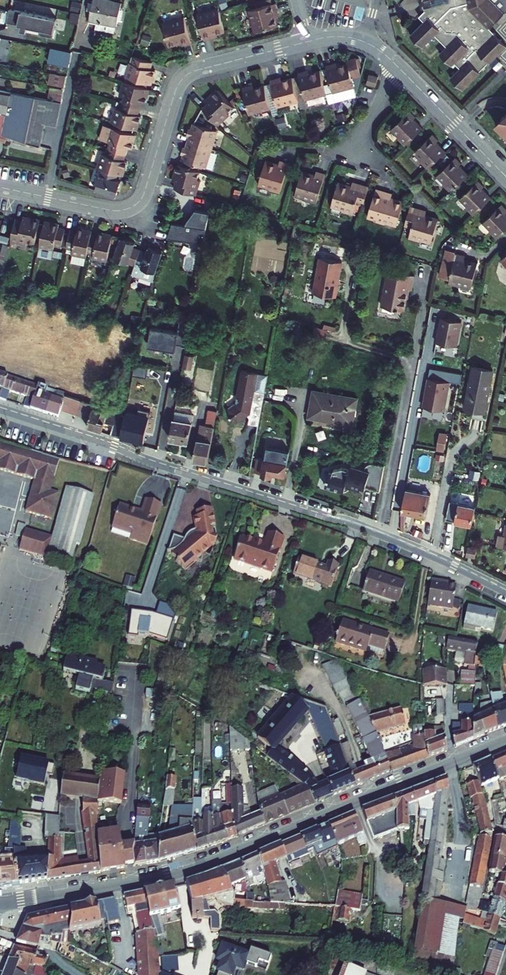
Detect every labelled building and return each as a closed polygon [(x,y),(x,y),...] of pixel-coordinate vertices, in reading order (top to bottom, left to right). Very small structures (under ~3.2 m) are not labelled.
[(89,20),(97,21),(95,29),(114,33),(118,19),(120,9),(121,3),(106,0),(93,0),(93,3),(91,11),(89,20)] [(272,4),(271,0),(267,0),(255,3),(256,8),(272,4)] [(425,10),(419,16),(424,21),(410,34),(422,47),(435,35),(446,46),(440,53),(452,66),(455,63),(459,68),(450,77),(463,90),(481,72),(480,71),(488,62),(490,63),(505,47),(505,45),(489,28),(505,13),(492,0),(431,0),(432,6),(425,8),(425,10)] [(420,0),(422,9),(425,8),(432,6),(431,0),(422,0),(420,0)] [(80,2),(73,1),(71,10),(78,12),(80,2)] [(255,32),(278,25),(275,14),(278,13),(276,3),(272,4),(256,8),(249,10),(252,20),(255,30),(255,32)] [(214,35),(225,32),(219,8),(197,14),(204,40),(215,38),(214,35)] [(9,11),(7,23),(21,26),(20,31),(26,32),(28,25),(41,27),(40,35),(53,38),(57,19),(9,9),(9,11)] [(0,10),(0,22),(7,23),(9,11),(0,10)] [(163,23),(169,47),(180,44),(181,47),(192,44),(184,18),(163,23)] [(255,30),(252,20),(242,23),(245,33),(255,30)] [(141,44),(148,46),(150,39),(143,36),(141,44)] [(49,63),(69,67),(72,51),(52,48),(49,63)] [(152,62),(132,56),(126,77),(151,85),(156,71),(150,69),(152,62)] [(336,63),(326,65),(333,92),(335,91),(338,100),(356,95),(352,78),(361,76),(359,68),(357,59),(356,57),(347,60),(348,63),(337,66),(336,63)] [(496,71),(503,65),(497,58),(490,65),(496,71)] [(308,70),(298,73),(299,76),(293,78),(299,101),(304,100),(307,99),(324,94),(327,94),(321,70),(309,73),(308,70)] [(65,87),(66,76),(50,73),(48,84),(65,87)] [(376,86),(378,77),(369,75),(367,84),(376,86)] [(281,77),(270,80),(271,83),(265,85),(271,108),(277,107),(299,101),(293,78),(282,81),(281,77)] [(123,103),(139,108),(141,102),(145,103),(149,89),(124,82),(120,96),(125,97),(123,103)] [(253,85),(242,87),(249,114),(271,108),(265,85),(254,88),(253,85)] [(62,101),(64,90),(51,88),(48,99),(62,101)] [(11,92),(0,90),(0,103),(9,105),(11,92)] [(205,102),(207,104),(210,106),(204,111),(218,125),(229,114),(227,112),(233,106),(217,90),(205,102)] [(57,126),(62,102),(11,92),(9,105),(7,115),(4,131),(3,135),(7,136),(11,137),(40,146),(45,123),(57,126)] [(309,105),(326,101),(324,94),(307,99),(309,105)] [(229,101),(234,106),(238,103),(233,98),(229,101)] [(301,110),(307,109),(304,100),(299,101),(301,110)] [(9,105),(0,103),(0,114),(7,115),(9,105)] [(137,115),(139,108),(123,103),(121,110),(116,108),(112,122),(137,130),(141,116),(137,115)] [(279,114),(277,107),(271,108),(273,115),(279,114)] [(405,146),(423,128),(414,119),(416,117),(410,111),(391,129),(399,137),(397,138),(405,146)] [(347,113),(337,116),(338,122),(348,119),(347,113)] [(287,127),(285,116),(276,118),(279,129),(287,127)] [(199,118),(197,125),(204,127),(206,120),(199,118)] [(501,119),(496,124),(505,134),(505,128),(503,125),(505,122),(501,119)] [(112,128),(128,133),(129,129),(113,124),(112,128)] [(212,149),(217,131),(204,127),(197,125),(194,124),(192,130),(189,129),(187,136),(190,137),(189,142),(212,149)] [(109,149),(125,154),(127,147),(131,148),(135,135),(128,133),(112,128),(104,125),(99,139),(111,142),(109,149)] [(428,169),(446,151),(436,142),(438,140),(432,134),(414,153),(422,160),(420,161),(428,169)] [(197,165),(206,167),(211,152),(212,149),(189,142),(187,148),(184,147),(181,154),(185,155),(183,160),(186,161),(197,165)] [(123,160),(125,154),(109,149),(107,155),(102,154),(98,168),(102,169),(117,173),(123,175),(127,161),(123,160)] [(206,167),(213,170),(218,154),(211,152),(206,167)] [(451,192),(468,175),(459,166),(461,164),(455,158),(437,176),(444,183),(443,185),(451,192)] [(280,193),(289,163),(280,160),(279,164),(266,161),(259,185),(270,188),(269,190),(280,193)] [(195,195),(199,180),(197,179),(199,171),(178,164),(173,181),(176,182),(179,183),(177,190),(195,195)] [(96,190),(116,196),(121,182),(115,180),(117,173),(102,169),(96,190)] [(317,203),(325,174),(316,171),(315,175),(302,171),(295,195),(306,199),(306,200),(317,203)] [(245,182),(248,175),(242,173),(240,181),(245,182)] [(473,215),(491,198),(482,189),(484,187),(478,181),(460,199),(467,207),(466,208),(473,215)] [(364,203),(369,187),(353,182),(351,186),(338,182),(331,207),(343,210),(342,211),(353,214),(357,201),(364,203)] [(392,194),(376,189),(368,217),(375,219),(375,221),(386,224),(386,223),(397,226),(404,202),(391,198),(392,194)] [(505,230),(505,213),(505,212),(505,209),(502,205),(483,223),(491,230),(489,232),(497,239),(505,230)] [(427,211),(411,206),(405,226),(412,228),(409,238),(420,241),(420,240),(432,243),(439,219),(426,215),(427,211)] [(187,222),(179,220),(179,223),(173,222),(168,237),(204,243),(209,212),(195,209),(187,222)] [(41,239),(44,224),(39,223),(40,220),(23,217),(22,220),(22,223),(15,222),(11,240),(27,243),(27,241),(35,243),(36,238),(41,239)] [(59,224),(45,221),(44,224),(41,239),(38,254),(52,257),(55,245),(67,247),(69,233),(65,232),(65,230),(58,228),(59,224)] [(70,231),(69,233),(67,247),(67,248),(73,249),(72,254),(71,262),(84,265),(87,252),(91,235),(92,231),(78,228),(77,232),(70,231)] [(97,236),(91,235),(87,252),(94,253),(93,258),(107,261),(112,236),(98,233),(97,236)] [(135,266),(140,250),(134,248),(135,243),(121,238),(114,259),(135,266)] [(1,255),(7,257),(10,245),(4,244),(1,255)] [(155,274),(163,252),(148,247),(147,252),(140,250),(135,266),(132,274),(153,281),(155,274)] [(349,257),(357,258),(358,251),(351,249),(349,257)] [(464,260),(465,256),(456,253),(455,251),(447,249),(440,277),(450,279),(449,283),(460,286),(460,285),(471,287),(477,263),(464,260)] [(314,293),(336,297),(342,262),(320,258),(314,293)] [(387,271),(381,306),(403,310),(407,289),(410,290),(413,276),(387,271)] [(273,286),(279,283),(276,276),(270,279),(273,286)] [(67,303),(68,296),(61,295),(59,302),(67,303)] [(158,317),(160,308),(151,306),(149,315),(158,317)] [(436,343),(457,347),(462,322),(442,318),(436,343)] [(151,347),(172,350),(173,344),(187,346),(190,324),(180,322),(178,332),(154,328),(151,347)] [(327,331),(315,327),(313,337),(325,340),(327,331)] [(183,368),(192,369),(194,356),(185,354),(183,368)] [(494,370),(474,366),(466,406),(486,410),(494,370)] [(150,367),(149,375),(165,378),(166,370),(150,367)] [(260,415),(268,375),(241,370),(235,404),(229,408),(228,413),(233,421),(238,422),(248,415),(251,413),(260,415)] [(30,408),(38,386),(7,376),(3,389),(0,397),(0,399),(6,401),(9,391),(27,397),(24,406),(30,408)] [(453,379),(430,376),(426,405),(449,409),(453,379)] [(46,414),(53,391),(38,386),(30,408),(46,414)] [(313,390),(308,417),(353,425),(357,398),(313,390)] [(65,394),(53,391),(46,414),(58,418),(61,409),(65,394)] [(61,409),(75,414),(80,399),(65,394),(61,409)] [(75,414),(90,419),(94,404),(80,399),(75,414)] [(87,427),(102,432),(105,422),(113,425),(111,434),(120,438),(125,415),(94,404),(90,419),(87,427)] [(208,462),(217,411),(209,409),(206,425),(200,424),(194,460),(208,462)] [(153,438),(153,411),(126,412),(127,439),(153,438)] [(194,415),(175,412),(170,439),(189,442),(194,415)] [(249,424),(258,426),(260,415),(251,413),(248,415),(250,418),(249,424)] [(440,433),(437,450),(444,451),(447,434),(440,433)] [(26,513),(51,519),(58,493),(51,491),(58,459),(39,454),(0,443),(0,471),(34,480),(26,513)] [(272,473),(285,475),(289,450),(267,446),(265,458),(257,456),(255,469),(263,471),(262,473),(272,475),(272,473)] [(367,465),(363,470),(351,466),(350,469),(343,467),(334,469),(333,472),(329,471),(325,486),(344,491),(348,489),(350,486),(365,490),(366,487),(380,491),(384,466),(369,463),(367,465)] [(93,495),(67,488),(53,538),(26,530),(20,551),(47,558),(49,552),(52,553),(51,555),(69,560),(70,558),(73,559),(77,544),(80,544),(93,495)] [(434,500),(403,494),(399,514),(429,520),(434,500)] [(148,545),(161,504),(146,499),(142,514),(131,510),(131,509),(119,505),(112,528),(132,534),(130,539),(148,545)] [(478,511),(449,502),(444,525),(472,531),(478,511)] [(185,570),(214,545),(217,537),(213,535),(211,526),(215,525),(212,508),(196,511),(197,517),(193,518),(195,530),(189,533),(184,539),(174,535),(168,551),(171,551),(173,553),(172,554),(185,570)] [(505,547),(505,525),(504,536),(499,535),(497,546),(505,547)] [(25,532),(18,530),(15,542),(21,544),(25,532)] [(272,573),(284,538),(269,533),(265,546),(257,543),(258,542),(242,537),(234,560),(272,573)] [(468,547),(466,556),(475,558),(477,549),(468,547)] [(327,567),(300,559),(295,575),(331,587),(338,565),(328,562),(327,567)] [(404,584),(369,573),(363,591),(399,603),(404,584)] [(123,586),(133,589),(136,579),(126,576),(123,586)] [(443,582),(431,580),(427,606),(452,610),(456,586),(443,584),(443,582)] [(481,609),(468,606),(464,625),(476,628),(493,631),(497,613),(485,610),(484,613),(480,612),(481,609)] [(143,615),(130,610),(128,636),(139,637),(139,633),(149,635),(168,641),(174,620),(146,612),(143,615)] [(405,617),(399,622),(404,628),(410,623),(405,617)] [(387,636),(341,622),(335,643),(366,652),(368,645),(383,650),(387,636)] [(445,645),(447,638),(439,636),(438,643),(445,645)] [(461,671),(460,686),(474,687),(476,667),(474,667),(475,658),(478,642),(449,637),(446,649),(456,650),(454,661),(456,663),(464,664),(464,665),(468,666),(471,666),(471,672),(468,672),(461,671)] [(381,657),(383,650),(368,645),(366,652),(381,657)] [(501,659),(504,647),(497,645),(494,658),(501,659)] [(237,664),(234,657),(225,661),(228,668),(237,664)] [(484,666),(485,659),(475,658),(474,667),(476,667),(484,666)] [(87,663),(67,659),(64,673),(80,677),(77,690),(91,693),(92,687),(97,688),(96,690),(108,693),(111,683),(105,681),(105,682),(102,681),(104,671),(95,669),(96,665),(92,664),(92,661),(88,660),(87,663)] [(322,666),(329,679),(344,673),(344,672),(338,659),(322,666)] [(349,670),(346,663),(338,659),(344,672),(349,670)] [(160,669),(156,691),(162,692),(164,692),(168,670),(160,669)] [(344,673),(347,679),(352,677),(349,670),(344,672),(344,673)] [(424,686),(446,686),(446,670),(424,670),(424,686)] [(359,703),(347,679),(344,673),(329,679),(337,695),(339,694),(363,740),(372,761),(364,764),(370,780),(391,771),(385,756),(376,734),(368,718),(359,703)] [(161,700),(162,692),(156,691),(146,689),(145,696),(155,698),(155,700),(161,700)] [(490,695),(492,703),(494,710),(498,729),(505,726),(505,705),(504,706),(501,692),(490,695)] [(276,748),(309,710),(311,711),(322,715),(324,713),(326,708),(302,700),(299,702),(293,697),(257,738),(273,751),(276,748)] [(359,703),(368,718),(370,713),(364,700),(359,703)] [(437,715),(444,714),(444,700),(436,700),(437,715)] [(494,710),(492,703),(480,705),(480,711),(480,716),(484,735),(498,729),(494,710)] [(452,735),(454,748),(472,740),(472,720),(473,711),(473,705),(460,704),(459,713),(463,713),(462,724),(452,724),(452,735)] [(336,735),(331,723),(326,708),(324,713),(322,715),(316,720),(324,741),(336,735)] [(368,718),(376,734),(405,725),(401,709),(368,718)] [(480,716),(472,720),(472,740),(484,735),(480,716)] [(336,735),(343,733),(339,720),(331,723),(336,735)] [(425,746),(424,734),(423,726),(413,726),(414,746),(400,751),(402,756),(394,759),(398,769),(429,758),(425,746)] [(249,742),(229,728),(230,751),(249,750),(249,742)] [(445,728),(424,728),(424,734),(425,746),(429,758),(447,751),(445,738),(445,728)] [(273,762),(281,751),(276,748),(273,751),(257,738),(252,745),(273,762)] [(340,746),(325,751),(335,779),(327,783),(333,796),(355,787),(349,774),(349,773),(341,751),(340,746)] [(362,783),(357,771),(349,748),(341,751),(349,773),(349,774),(355,787),(362,783)] [(281,751),(273,762),(290,775),(303,786),(304,785),(311,794),(315,804),(324,800),(324,799),(318,786),(312,777),(294,760),(281,751)] [(385,756),(391,771),(398,769),(394,759),(402,756),(400,751),(385,756)] [(491,759),(498,780),(505,777),(505,752),(491,759)] [(18,779),(49,785),(54,760),(23,754),(18,779)] [(473,767),(477,777),(478,782),(481,787),(498,780),(491,759),(473,767)] [(459,773),(462,782),(477,777),(473,767),(459,773)] [(122,804),(125,774),(101,771),(99,781),(97,801),(122,804)] [(303,786),(290,775),(288,778),(300,787),(303,786)] [(99,781),(63,776),(61,796),(83,799),(97,801),(99,781)] [(176,777),(167,777),(163,806),(172,806),(168,834),(159,837),(159,862),(198,851),(192,829),(193,807),(188,807),(173,806),(176,777)] [(447,778),(434,783),(436,797),(435,797),(432,822),(429,841),(429,842),(430,842),(430,844),(443,846),(449,791),(447,778)] [(478,782),(466,785),(470,799),(472,798),(476,816),(488,815),(481,787),(478,782)] [(333,796),(327,783),(318,786),(324,799),(324,800),(333,796)] [(420,810),(419,820),(426,821),(432,822),(435,797),(436,797),(434,783),(415,790),(419,802),(420,810)] [(231,794),(231,789),(231,784),(227,784),(228,805),(221,805),(221,816),(220,816),(222,828),(228,840),(236,837),(232,826),(232,815),(231,805),(231,802),(231,794)] [(304,785),(303,786),(280,797),(275,787),(257,794),(260,810),(261,812),(262,816),(266,825),(315,804),(311,794),(304,785)] [(231,794),(231,802),(231,805),(232,815),(232,826),(236,837),(266,825),(262,816),(261,812),(253,816),(249,807),(243,807),(242,789),(231,789),(231,794)] [(415,790),(411,792),(415,804),(419,802),(415,790)] [(212,816),(212,808),(205,808),(205,791),(202,791),(202,799),(202,817),(204,817),(204,834),(208,848),(217,844),(213,831),(212,816)] [(411,792),(393,798),(397,811),(397,831),(409,829),(408,817),(415,817),(415,804),(411,792)] [(202,817),(202,799),(193,798),(193,800),(193,803),(193,807),(192,829),(198,851),(208,848),(204,834),(204,817),(202,817)] [(393,798),(365,809),(366,811),(366,813),(365,815),(364,816),(373,840),(397,831),(397,811),(393,798)] [(97,801),(83,799),(83,812),(90,861),(88,861),(89,874),(101,871),(99,853),(98,843),(97,832),(96,814),(98,814),(97,801)] [(221,816),(221,805),(211,805),(212,808),(212,816),(213,831),(217,844),(228,840),(222,828),(220,816),(221,816)] [(150,807),(138,806),(135,844),(133,853),(134,865),(135,867),(146,865),(144,845),(147,844),(148,835),(150,807)] [(159,834),(159,837),(168,834),(172,806),(163,806),(160,829),(159,834)] [(360,843),(366,841),(354,813),(328,825),(337,845),(356,837),(360,843)] [(476,816),(480,833),(480,836),(492,838),(492,833),(488,815),(476,816)] [(59,839),(60,817),(46,816),(45,839),(50,839),(50,838),(59,839)] [(15,871),(15,861),(14,849),(20,849),(18,828),(19,820),(12,819),(9,849),(5,849),(6,872),(2,872),(3,886),(18,884),(17,871),(15,871)] [(426,821),(424,840),(429,841),(432,822),(426,821)] [(317,857),(338,847),(337,845),(328,825),(300,836),(307,851),(313,849),(317,857)] [(101,871),(125,868),(125,866),(122,846),(119,829),(97,832),(98,843),(99,853),(101,871)] [(159,834),(148,835),(147,844),(144,845),(146,865),(159,862),(159,837),(159,834)] [(286,858),(289,863),(308,854),(307,851),(300,836),(281,845),(286,858)] [(478,845),(475,859),(487,862),(492,838),(480,836),(478,845)] [(496,837),(493,854),(505,857),(505,839),(496,837)] [(47,880),(81,875),(79,863),(78,857),(61,860),(60,857),(60,839),(59,839),(50,838),(50,839),(49,858),(47,880)] [(122,846),(125,866),(134,865),(133,853),(135,844),(122,846)] [(441,860),(443,846),(430,844),(428,858),(441,860)] [(272,848),(278,861),(286,858),(281,845),(272,848)] [(20,849),(14,849),(15,861),(15,871),(17,871),(18,884),(47,880),(49,858),(29,860),(27,858),(26,848),(20,849)] [(264,870),(265,873),(268,887),(271,904),(285,905),(289,905),(286,893),(284,882),(281,883),(274,863),(278,861),(272,848),(259,854),(264,870)] [(246,879),(246,880),(246,887),(254,884),(252,879),(265,873),(264,870),(259,854),(240,862),(246,879)] [(493,854),(489,872),(501,874),(503,875),(505,861),(505,857),(493,854)] [(444,862),(428,859),(425,880),(441,883),(444,862)] [(482,887),(487,862),(475,859),(470,885),(471,885),(482,887)] [(88,861),(79,863),(81,875),(89,874),(88,861)] [(281,883),(284,882),(278,861),(274,863),(281,883)] [(240,862),(223,869),(230,886),(233,885),(235,891),(233,892),(234,893),(233,903),(247,903),(247,894),(246,887),(246,880),(246,879),(240,862)] [(186,882),(191,902),(192,918),(198,919),(199,919),(211,919),(211,931),(220,932),(220,916),(215,912),(204,913),(202,901),(215,898),(217,903),(232,907),(268,909),(268,904),(254,904),(247,903),(233,903),(234,893),(233,892),(230,886),(223,869),(186,882)] [(503,875),(501,874),(494,898),(505,901),(505,876),(503,875)] [(425,880),(413,966),(435,974),(452,974),(459,919),(464,919),(465,916),(466,915),(466,908),(438,903),(441,883),(425,880)] [(153,931),(154,938),(157,937),(160,937),(162,935),(157,916),(181,911),(175,885),(145,892),(153,931)] [(482,887),(471,885),(467,904),(478,906),(480,894),(482,887)] [(346,893),(338,891),(335,907),(339,908),(344,909),(346,893)] [(145,892),(124,896),(128,914),(132,913),(136,935),(141,933),(153,931),(145,892)] [(308,906),(308,893),(286,893),(289,905),(308,906)] [(344,909),(352,910),(355,894),(346,893),(344,909)] [(360,912),(361,906),(362,901),(363,896),(355,894),(352,910),(360,912)] [(119,920),(114,898),(103,901),(107,918),(108,923),(119,920)] [(505,901),(494,898),(492,904),(483,901),(480,910),(489,913),(501,917),(505,901)] [(69,932),(101,925),(100,920),(107,918),(103,901),(70,908),(71,920),(69,932)] [(53,912),(55,925),(49,927),(51,938),(55,939),(55,941),(60,942),(61,943),(62,936),(69,936),(69,932),(71,920),(70,908),(53,912)] [(339,908),(336,921),(349,923),(352,910),(344,909),(339,908)] [(53,912),(27,917),(20,935),(40,939),(40,938),(51,938),(49,927),(55,925),(53,912)] [(501,917),(489,913),(487,922),(466,915),(464,919),(462,928),(469,931),(470,927),(495,935),(501,917)] [(136,935),(137,948),(158,947),(157,937),(154,938),(153,931),(141,933),(136,935)] [(16,943),(38,948),(38,946),(40,939),(20,935),(16,943)] [(62,936),(61,943),(69,944),(69,936),(62,936)] [(505,947),(491,943),(489,949),(493,951),(485,974),(497,974),(505,947)] [(227,944),(226,947),(222,946),(220,955),(221,955),(219,961),(221,962),(218,971),(218,972),(217,974),(233,974),(235,967),(244,971),(246,964),(266,971),(271,956),(251,949),(248,955),(236,951),(237,948),(227,944)] [(50,949),(38,946),(38,948),(38,953),(39,955),(39,957),(47,959),(50,949)] [(45,974),(43,967),(45,966),(47,959),(39,957),(39,955),(38,953),(14,947),(9,959),(19,963),(15,973),(20,974),(45,974)] [(137,948),(138,962),(159,961),(158,958),(158,947),(137,948)] [(15,973),(19,963),(9,959),(3,974),(20,974),(15,973)] [(138,962),(139,974),(160,974),(159,973),(160,973),(159,961),(138,962)] [(347,966),(343,974),(370,974),(347,966)]
